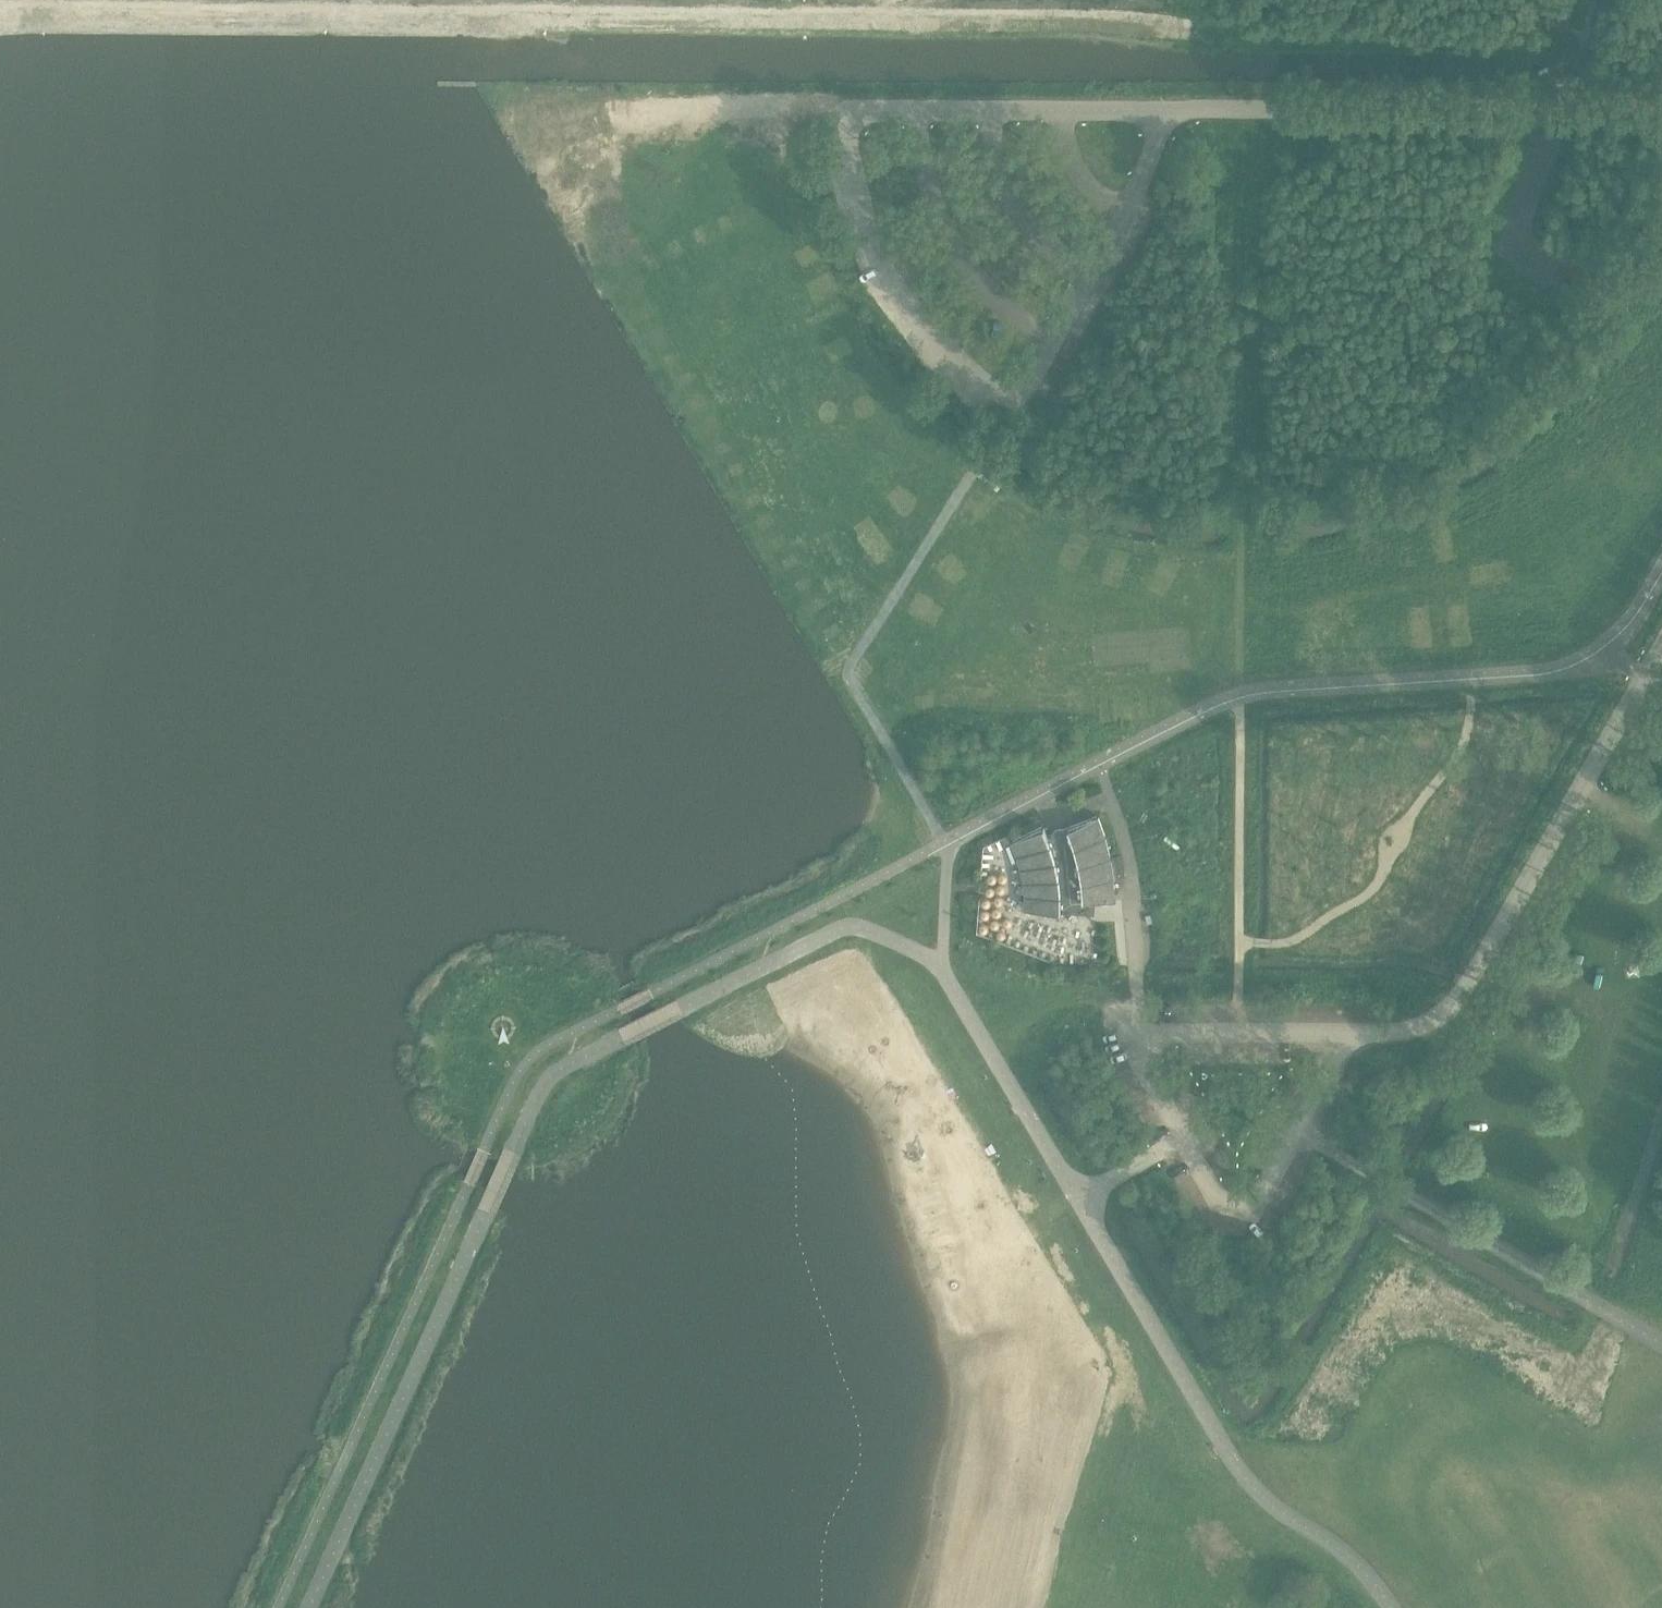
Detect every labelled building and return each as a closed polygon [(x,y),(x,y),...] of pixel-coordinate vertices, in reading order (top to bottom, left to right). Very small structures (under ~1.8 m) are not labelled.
[(994,464),(986,475),(996,483),(1005,472),(994,464)] [(1052,834),(1048,836),(1043,826),(1011,842),(1017,856),(1021,869),(1024,882),(1025,896),(1025,910),(1085,914),(1085,901),(1116,901),(1115,879),(1111,857),(1106,837),(1098,815),(1063,830),(1060,829),(1057,829),(1054,831),(1052,834)]
